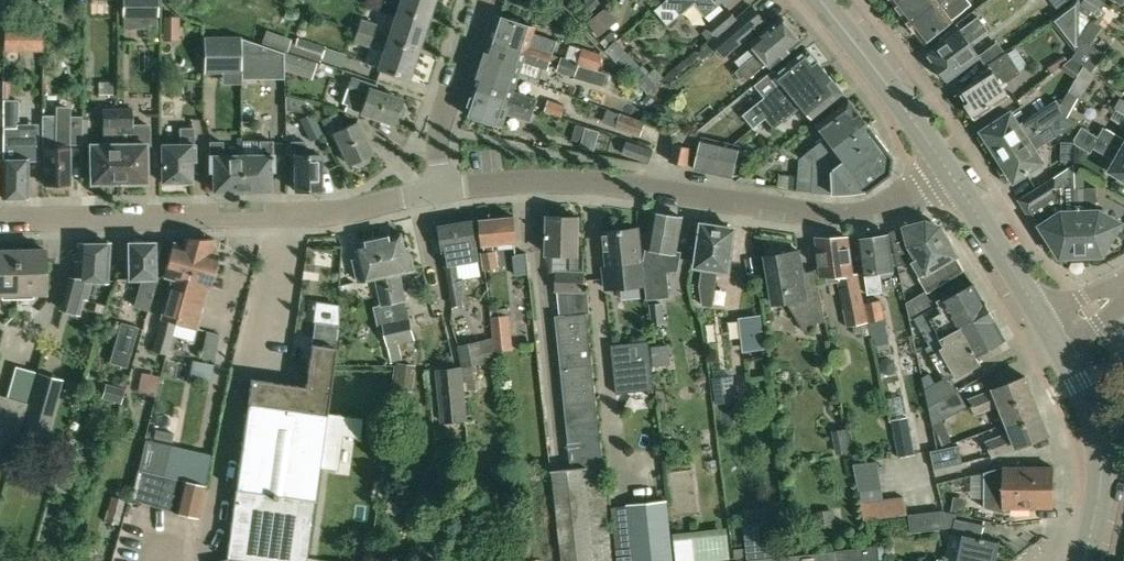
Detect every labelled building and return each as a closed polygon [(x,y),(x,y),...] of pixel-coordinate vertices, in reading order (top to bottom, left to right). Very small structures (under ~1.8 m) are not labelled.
[(123,16),(157,16),(157,0),(123,0),(123,16)] [(428,19),(435,0),(400,0),(398,9),(428,19)] [(589,19),(601,4),(597,0),(591,0),(578,13),(589,19)] [(721,4),(725,0),(670,0),(682,14),(696,3),(707,16),(721,4)] [(909,22),(938,0),(898,0),(895,2),(909,22)] [(962,4),(967,0),(938,0),(909,22),(924,41),(966,9),(962,4)] [(1079,0),(1076,0),(1051,19),(1076,52),(1080,50),(1080,43),(1080,30),(1080,24),(1079,0)] [(1095,21),(1107,3),(1103,0),(1085,0),(1081,9),(1095,21)] [(753,4),(697,51),(703,60),(717,48),(725,58),(768,21),(753,4)] [(708,24),(716,35),(737,17),(728,6),(708,24)] [(428,19),(398,9),(388,38),(418,49),(428,19)] [(491,40),(551,60),(558,41),(535,33),(537,27),(500,15),(491,40)] [(164,16),(164,38),(180,38),(180,16),(164,16)] [(772,67),(802,41),(782,17),(752,43),(760,52),(736,72),(745,82),(768,62),(772,67)] [(970,43),(988,29),(979,17),(961,30),(956,24),(940,37),(942,39),(927,51),(940,68),(938,72),(942,77),(947,77),(948,79),(979,55),(970,43)] [(357,29),(373,35),(377,23),(361,18),(357,29)] [(1081,37),(1092,44),(1104,26),(1095,21),(1093,19),(1081,37)] [(4,29),(4,49),(24,49),(24,29),(4,29)] [(373,35),(357,29),(353,41),(369,46),(373,35)] [(605,37),(611,45),(619,40),(613,32),(605,37)] [(241,71),(240,46),(240,37),(205,38),(205,71),(241,71)] [(297,37),(292,52),(321,61),(325,46),(297,37)] [(284,51),(242,38),(240,46),(242,79),(284,79),(284,51)] [(418,49),(388,38),(378,68),(409,78),(418,49)] [(491,40),(483,64),(520,77),(525,61),(548,69),(551,60),(491,40)] [(1104,58),(1080,43),(1080,50),(1072,62),(1084,70),(1092,76),(1104,58)] [(579,63),(580,63),(580,64),(599,70),(604,55),(583,48),(579,63)] [(759,108),(767,118),(826,69),(808,48),(777,72),(787,85),(759,108)] [(1020,72),(1012,60),(1013,59),(1008,51),(987,65),(989,68),(975,77),(977,79),(960,90),(966,99),(965,100),(966,102),(965,108),(969,114),(973,114),(976,117),(1009,95),(1001,84),(1020,72)] [(285,69),(312,78),(317,62),(284,52),(284,64),(285,69)] [(562,57),(558,70),(576,76),(578,69),(580,64),(580,63),(579,63),(562,57)] [(483,64),(475,89),(535,109),(538,99),(515,91),(520,77),(483,64)] [(576,76),(575,78),(603,87),(608,73),(599,70),(580,64),(578,69),(576,76)] [(814,117),(844,92),(826,69),(767,118),(775,128),(804,105),(814,117)] [(1092,76),(1084,70),(1076,84),(1090,91),(1098,80),(1092,76)] [(404,104),(400,103),(402,99),(375,90),(376,85),(350,77),(342,102),(347,103),(346,106),(360,111),(360,112),(394,123),(395,120),(399,121),(402,119),(406,108),(404,104)] [(99,94),(113,94),(113,81),(99,81),(99,94)] [(531,121),(535,109),(475,89),(466,114),(503,126),(508,113),(531,121)] [(1068,112),(1078,96),(1069,90),(1059,106),(1068,112)] [(304,99),(285,94),(285,109),(303,110),(304,99)] [(655,99),(649,94),(644,101),(649,106),(655,99)] [(1121,97),(1116,106),(1123,111),(1123,99),(1121,97)] [(4,99),(3,127),(17,127),(18,99),(4,99)] [(562,117),(566,105),(549,99),(545,111),(562,117)] [(808,152),(815,167),(832,169),(851,158),(841,142),(868,123),(850,99),(818,124),(828,137),(808,152)] [(54,183),(69,183),(70,144),(82,145),(82,116),(70,116),(70,105),(56,105),(56,115),(42,114),(42,149),(44,150),(45,183),(48,183),(48,187),(55,187),(54,183)] [(1055,106),(1043,115),(1040,111),(1019,124),(1011,112),(982,131),(998,156),(1062,116),(1061,114),(1055,106)] [(102,107),(103,127),(103,144),(91,144),(91,182),(119,182),(118,127),(117,107),(102,107)] [(132,107),(117,107),(118,127),(119,182),(147,182),(147,145),(150,145),(150,123),(133,123),(132,107)] [(371,153),(357,121),(344,128),(336,112),(321,119),(332,141),(337,139),(349,163),(352,162),(354,165),(358,165),(369,161),(370,157),(369,154),(371,153)] [(642,136),(647,122),(621,112),(616,127),(642,136)] [(1062,112),(1061,114),(1062,116),(998,156),(1014,180),(1043,162),(1035,150),(1077,123),(1062,112)] [(894,157),(868,123),(841,142),(851,158),(832,169),(815,167),(815,169),(813,191),(869,190),(892,173),(894,157)] [(1091,152),(1095,146),(1117,159),(1111,170),(1123,177),(1123,151),(1099,137),(1099,136),(1082,126),(1075,138),(1075,142),(1091,152)] [(17,133),(17,127),(3,127),(3,158),(4,158),(2,196),(27,197),(29,159),(36,159),(37,133),(17,133)] [(192,160),(195,160),(195,143),(195,127),(180,127),(180,144),(162,144),(162,181),(192,181),(192,160)] [(595,151),(601,131),(586,127),(581,147),(595,151)] [(1099,136),(1099,137),(1123,151),(1123,138),(1104,127),(1099,136)] [(703,137),(695,170),(716,174),(722,141),(703,137)] [(320,154),(306,154),(306,140),(290,141),(290,156),(295,156),(296,189),(321,189),(320,154)] [(650,162),(655,149),(627,140),(623,154),(650,162)] [(242,155),(224,155),(223,141),(209,141),(209,155),(210,155),(210,170),(213,170),(214,191),(242,190),(242,155)] [(270,170),(274,170),(274,154),(273,154),(273,141),(260,141),(260,154),(242,155),(242,190),(270,190),(270,170)] [(733,178),(741,145),(722,141),(716,174),(733,178)] [(675,144),(672,162),(690,165),(693,148),(675,144)] [(815,167),(808,152),(801,157),(800,168),(815,169),(815,167)] [(1023,197),(1041,225),(1053,244),(1054,243),(1055,244),(1050,246),(1060,261),(1071,261),(1071,256),(1086,255),(1084,211),(1079,211),(1077,171),(1074,170),(1073,164),(1023,197)] [(1085,175),(1077,171),(1079,211),(1084,211),(1086,255),(1101,254),(1106,241),(1108,242),(1120,221),(1097,208),(1096,186),(1086,187),(1085,175)] [(683,217),(654,212),(648,247),(645,260),(643,260),(647,300),(671,297),(668,272),(678,271),(682,251),(677,250),(683,217)] [(494,244),(517,241),(515,216),(481,220),(485,253),(483,253),(485,269),(500,266),(497,251),(495,251),(494,244)] [(580,217),(549,216),(548,253),(554,253),(553,272),(558,272),(558,290),(574,291),(576,313),(590,312),(589,291),(585,291),(586,271),(585,253),(580,253),(580,217)] [(460,279),(457,263),(478,260),(476,245),(478,244),(474,220),(440,226),(454,305),(469,303),(465,279),(460,279)] [(729,270),(735,229),(732,228),(732,225),(730,222),(721,221),(718,223),(718,226),(703,224),(697,265),(704,266),(701,285),(704,305),(712,306),(718,269),(729,270)] [(891,231),(899,265),(912,263),(920,277),(919,277),(928,293),(965,270),(956,256),(957,255),(941,226),(928,221),(891,231)] [(605,267),(607,289),(643,285),(641,265),(642,265),(638,228),(606,231),(609,267),(605,267)] [(889,234),(886,235),(886,233),(883,232),(875,233),(873,235),(873,237),(860,238),(864,273),(866,273),(869,294),(883,292),(880,271),(894,269),(889,234)] [(403,233),(380,238),(394,303),(397,319),(403,341),(415,339),(410,317),(399,272),(416,268),(411,247),(406,248),(403,233)] [(816,237),(821,275),(838,275),(848,325),(868,321),(858,274),(854,274),(849,236),(816,237)] [(87,298),(92,280),(107,281),(109,243),(107,243),(107,241),(104,238),(96,238),(93,241),(93,243),(80,243),(79,262),(75,261),(74,278),(72,278),(62,310),(79,314),(83,297),(87,298)] [(148,310),(158,278),(155,277),(155,242),(144,242),(144,240),(142,238),(135,238),(132,240),(132,242),(130,242),(129,277),(143,277),(134,306),(148,310)] [(172,279),(153,350),(165,353),(174,322),(197,238),(183,239),(181,245),(173,242),(163,276),(172,279)] [(197,238),(174,322),(179,324),(197,329),(199,324),(209,287),(219,253),(210,251),(214,238),(197,238)] [(394,303),(380,238),(356,244),(359,259),(355,261),(359,281),(378,277),(384,305),(394,303)] [(45,248),(16,249),(17,293),(46,292),(45,248)] [(17,293),(16,249),(0,250),(0,294),(17,293)] [(771,255),(766,256),(774,303),(787,301),(805,332),(821,322),(826,321),(816,270),(803,272),(799,250),(787,252),(787,250),(770,252),(771,255)] [(519,290),(532,288),(530,277),(528,252),(516,254),(515,255),(517,279),(519,290)] [(1006,339),(990,310),(975,284),(910,321),(919,351),(930,406),(959,390),(952,378),(957,375),(957,377),(982,363),(977,355),(1006,339)] [(889,334),(886,319),(882,299),(865,303),(873,338),(889,334)] [(652,325),(666,323),(664,302),(650,303),(652,325)] [(491,309),(491,316),(493,338),(495,352),(514,349),(510,314),(509,307),(491,309)] [(590,312),(576,313),(557,315),(569,423),(568,423),(603,419),(590,312)] [(753,318),(753,352),(772,352),(771,318),(753,318)] [(403,341),(397,319),(384,323),(393,363),(408,359),(403,341)] [(868,321),(853,324),(856,334),(870,332),(868,321)] [(127,368),(139,327),(121,322),(109,362),(127,368)] [(320,458),(325,423),(339,325),(315,322),(306,386),(252,379),(248,403),(244,402),(242,417),(246,417),(226,559),(214,560),(306,560),(320,458)] [(223,360),(231,336),(218,332),(210,356),(223,360)] [(496,360),(495,352),(493,338),(458,345),(462,366),(463,366),(466,390),(477,389),(474,365),(496,360)] [(649,340),(612,344),(617,393),(654,390),(649,340)] [(883,372),(888,374),(894,373),(897,369),(895,360),(890,357),(885,358),(881,363),(883,372)] [(200,382),(220,386),(224,364),(204,360),(200,382)] [(463,366),(462,366),(436,368),(442,423),(469,420),(467,403),(466,390),(463,366)] [(147,394),(165,398),(170,376),(152,372),(147,394)] [(712,377),(716,403),(737,400),(734,374),(712,377)] [(44,439),(60,380),(40,375),(24,433),(44,439)] [(1006,419),(1039,408),(1027,377),(970,399),(975,414),(1000,404),(1006,419)] [(121,403),(125,389),(106,383),(102,397),(121,403)] [(968,406),(959,390),(930,406),(934,425),(968,406)] [(12,456),(27,403),(7,397),(0,395),(0,469),(8,471),(12,456)] [(992,457),(1050,434),(1039,408),(1007,421),(1011,432),(987,442),(992,457)] [(908,417),(892,419),(899,457),(915,454),(908,417)] [(567,423),(572,468),(572,469),(552,470),(562,560),(616,560),(603,419),(567,423)] [(344,445),(348,424),(334,421),(330,442),(344,445)] [(846,427),(832,431),(837,453),(851,450),(846,427)] [(931,451),(935,468),(935,469),(964,463),(960,444),(931,451)] [(865,464),(868,492),(893,489),(889,461),(865,464)] [(986,472),(986,507),(1005,512),(1005,508),(1053,508),(1053,466),(1003,467),(986,472)] [(174,512),(198,517),(206,484),(180,479),(174,512)] [(865,518),(884,516),(909,513),(904,495),(863,500),(864,506),(865,518)] [(118,524),(125,500),(112,496),(105,520),(118,524)] [(968,502),(955,499),(952,512),(964,515),(968,502)] [(612,505),(618,560),(674,560),(668,500),(612,505)] [(910,514),(911,532),(947,528),(943,510),(910,514)] [(1000,543),(982,537),(984,525),(956,519),(953,534),(965,536),(961,560),(997,560),(1000,543)] [(168,526),(166,536),(190,541),(192,531),(168,526)] [(673,532),(676,560),(702,560),(731,558),(727,526),(673,532)] [(770,527),(745,530),(747,548),(748,558),(748,559),(773,557),(770,527)] [(748,560),(888,560),(886,545),(748,560)] [(747,548),(736,549),(737,559),(748,558),(747,548)]
